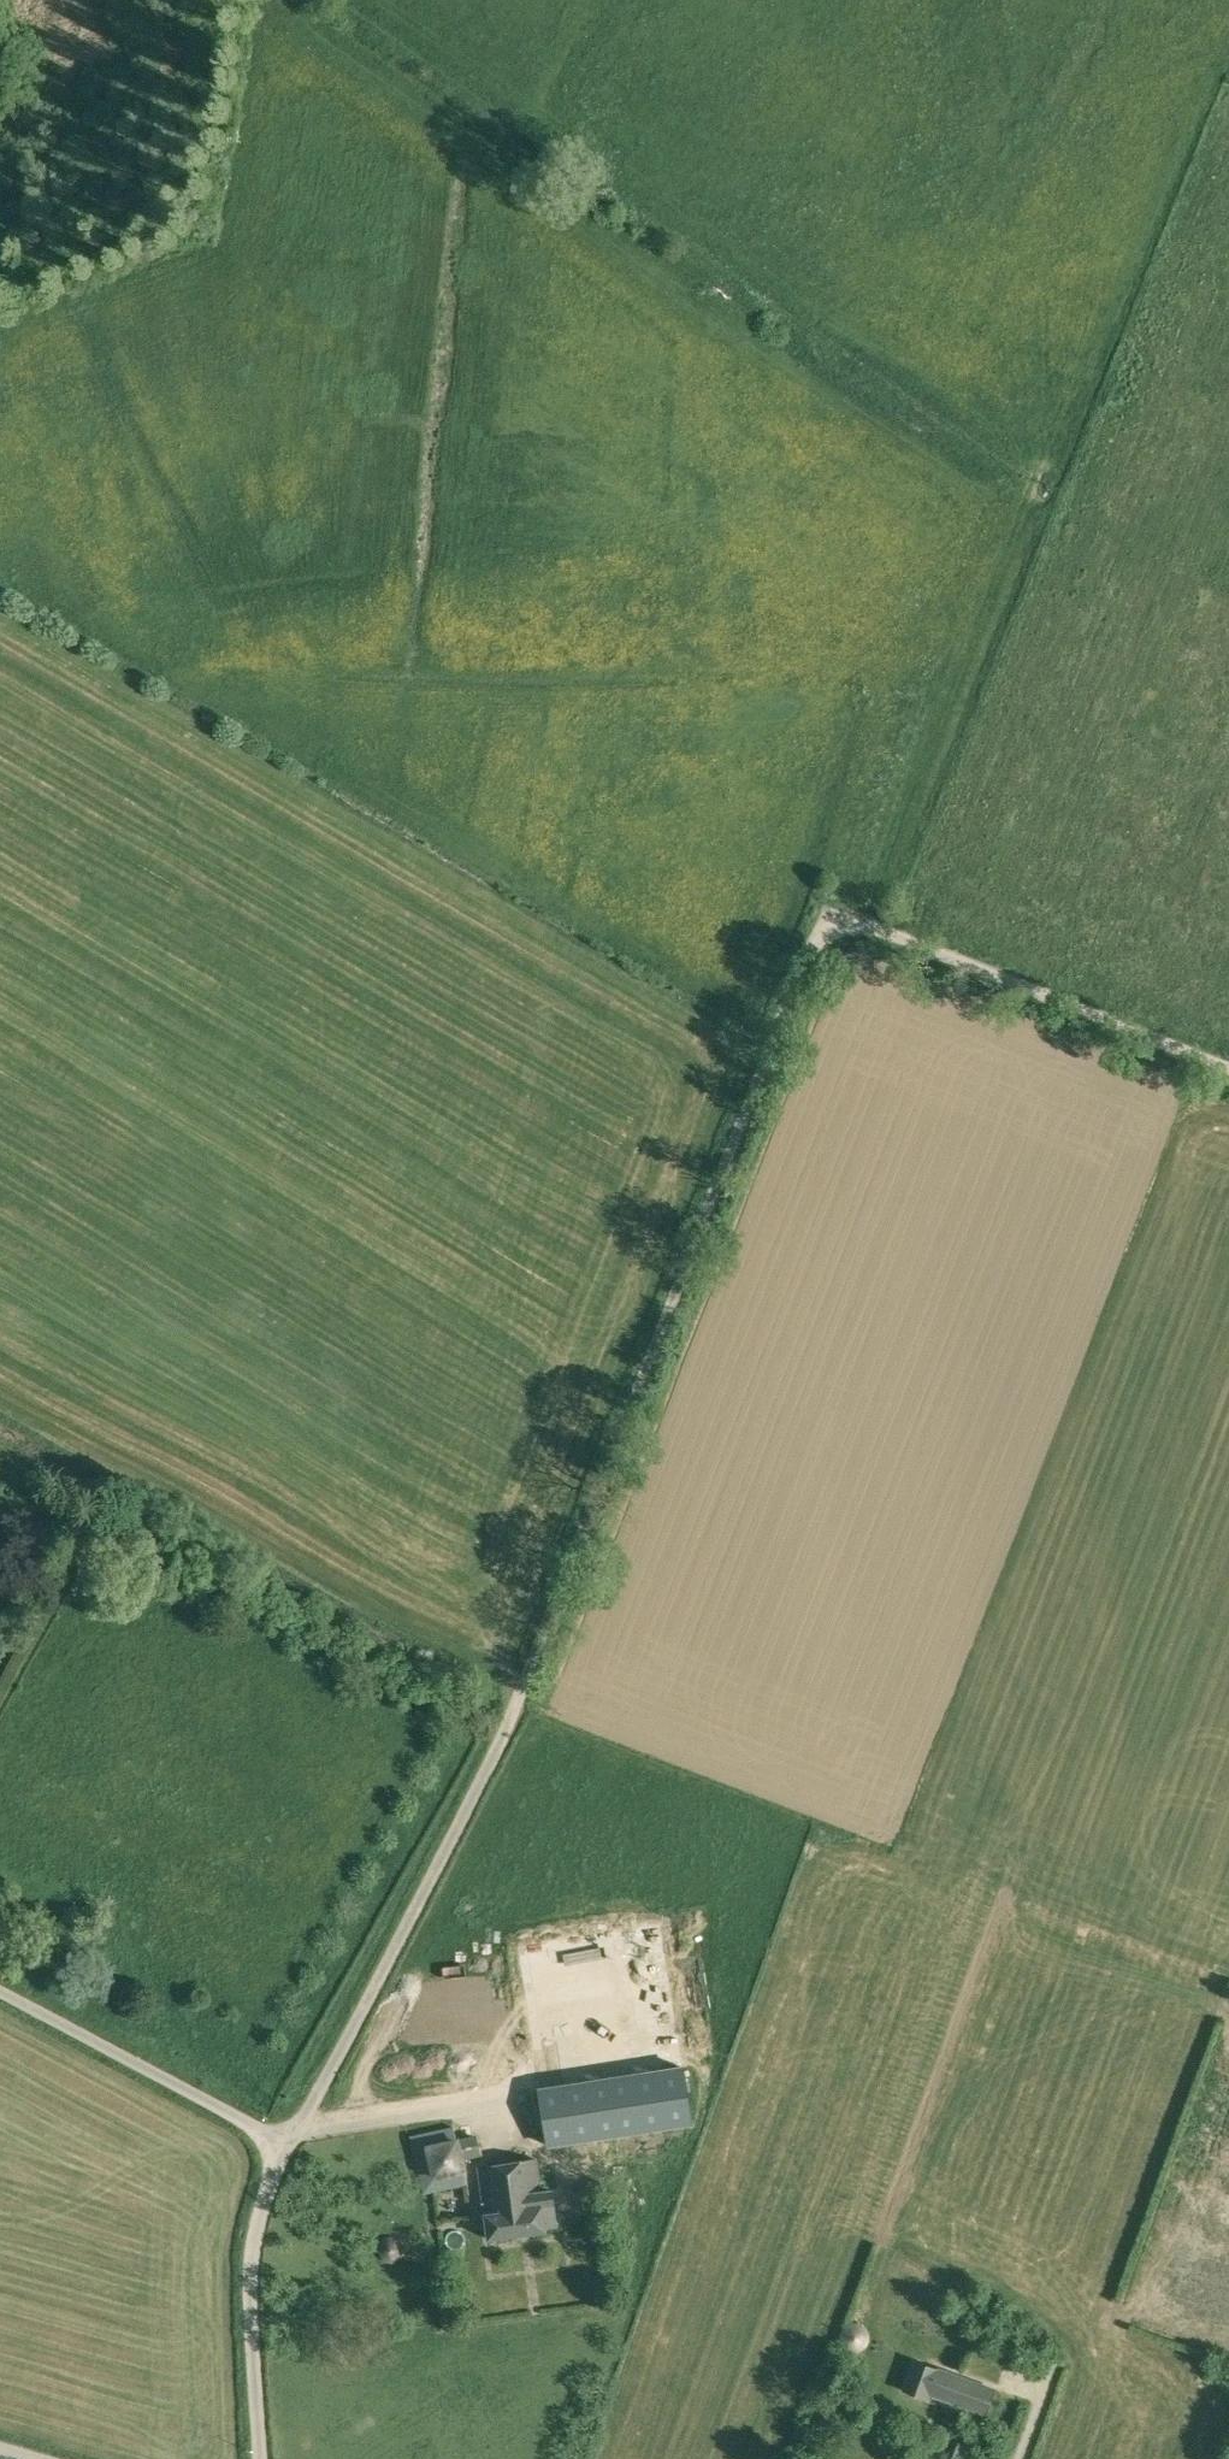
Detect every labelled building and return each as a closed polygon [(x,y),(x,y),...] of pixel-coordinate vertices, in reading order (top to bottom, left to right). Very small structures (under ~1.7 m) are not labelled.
[(682,2067),(539,2089),(548,2144),(691,2122),(682,2067)] [(453,2126),(411,2136),(424,2193),(467,2182),(453,2126)] [(541,2190),(537,2158),(479,2166),(484,2202),(487,2201),(488,2212),(485,2212),(489,2237),(546,2229),(546,2227),(558,2225),(553,2188),(541,2190)] [(394,2238),(391,2238),(389,2238),(387,2239),(385,2240),(383,2241),(381,2243),(380,2245),(379,2247),(379,2250),(379,2252),(379,2254),(380,2257),(381,2258),(383,2260),(385,2262),(387,2263),(389,2263),(391,2264),(394,2263),(396,2263),(398,2262),(400,2260),(401,2258),(403,2256),(404,2254),(404,2252),(404,2250),(403,2247),(403,2245),(401,2243),(400,2241),(398,2240),(396,2239),(394,2238)] [(994,2389),(936,2368),(927,2392),(985,2413),(994,2389)]
